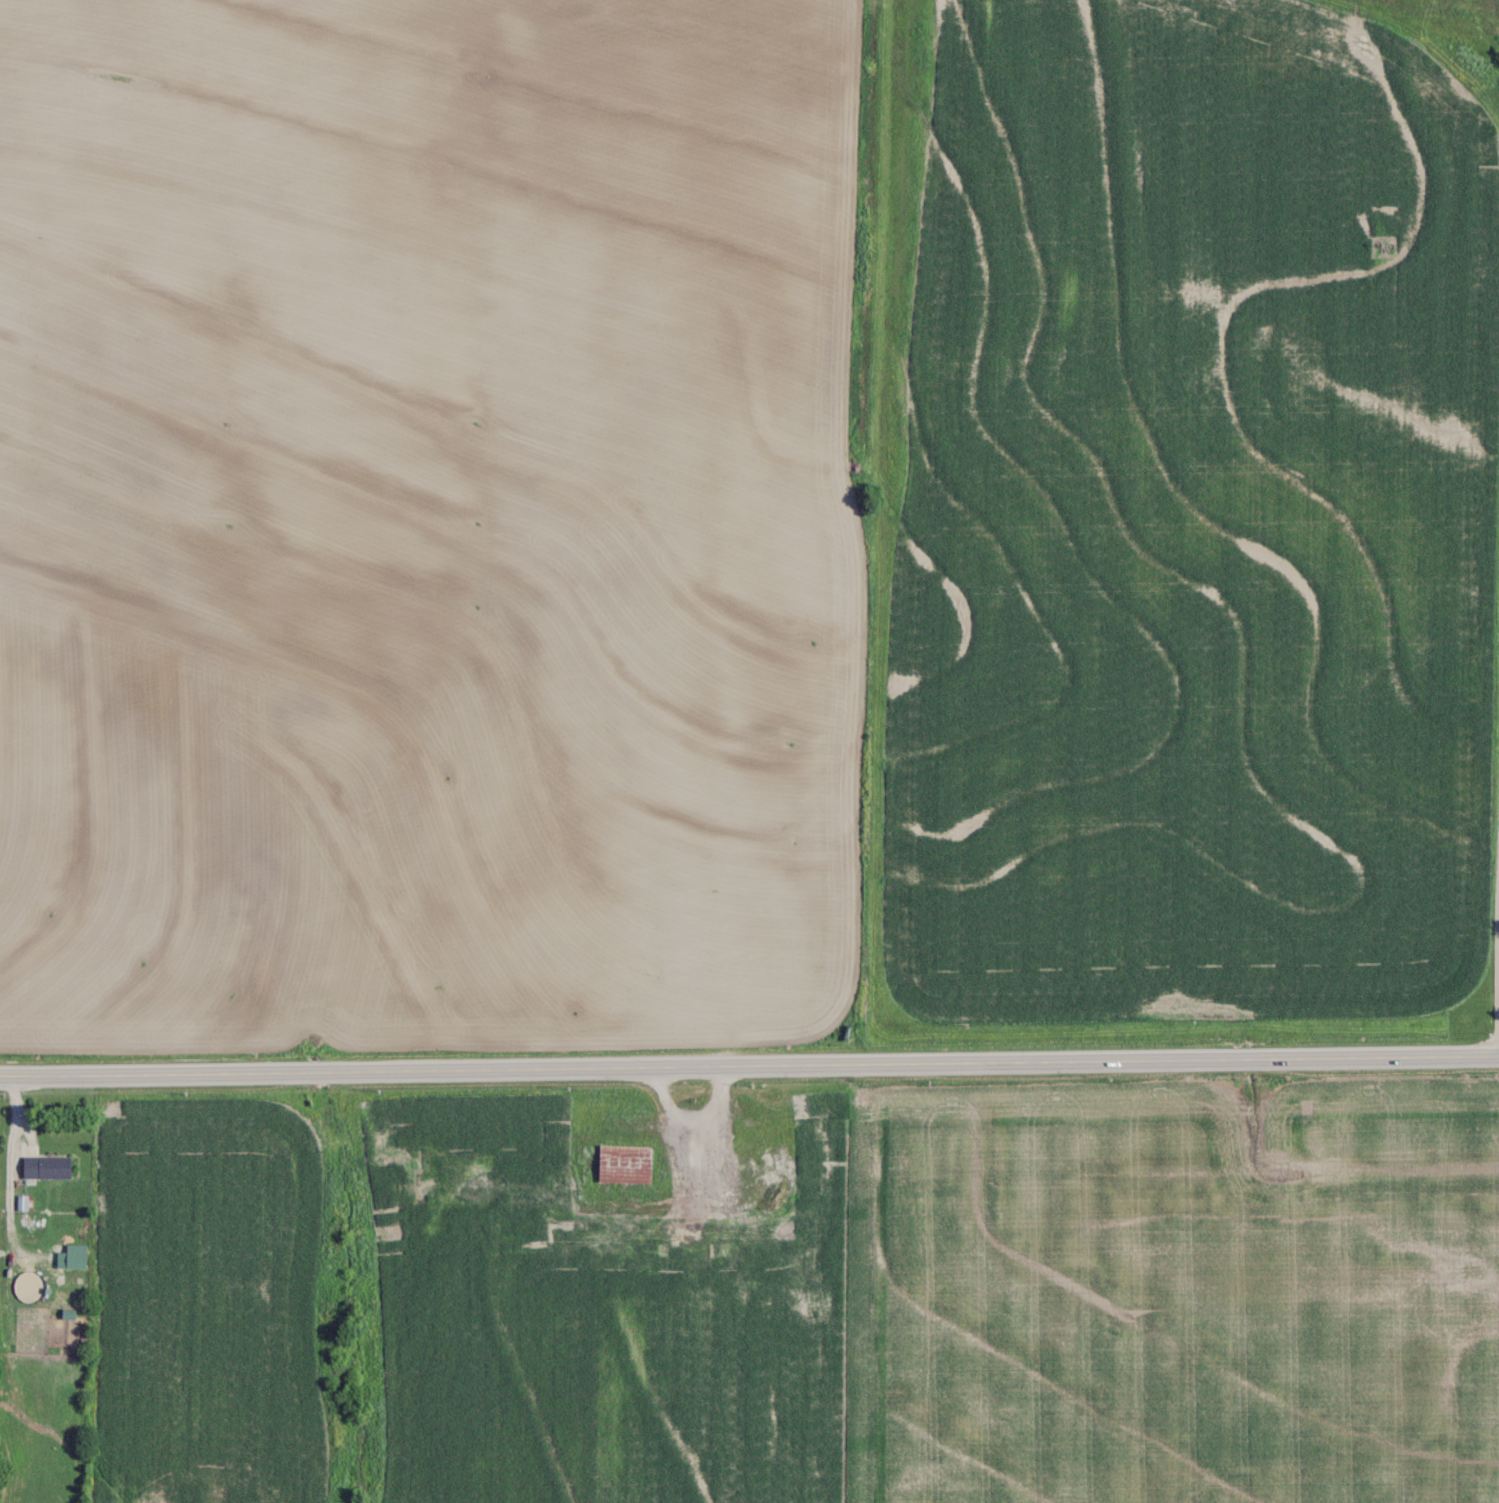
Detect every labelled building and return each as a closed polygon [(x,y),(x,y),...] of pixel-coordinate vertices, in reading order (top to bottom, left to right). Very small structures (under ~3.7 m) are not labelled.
[(655,1148),(600,1147),(599,1184),(655,1185),(655,1148)] [(74,1180),(74,1158),(25,1158),(25,1180),(74,1180)] [(90,1271),(90,1252),(68,1252),(68,1271),(90,1271)] [(87,1302),(60,1302),(60,1322),(87,1322),(87,1302)]
